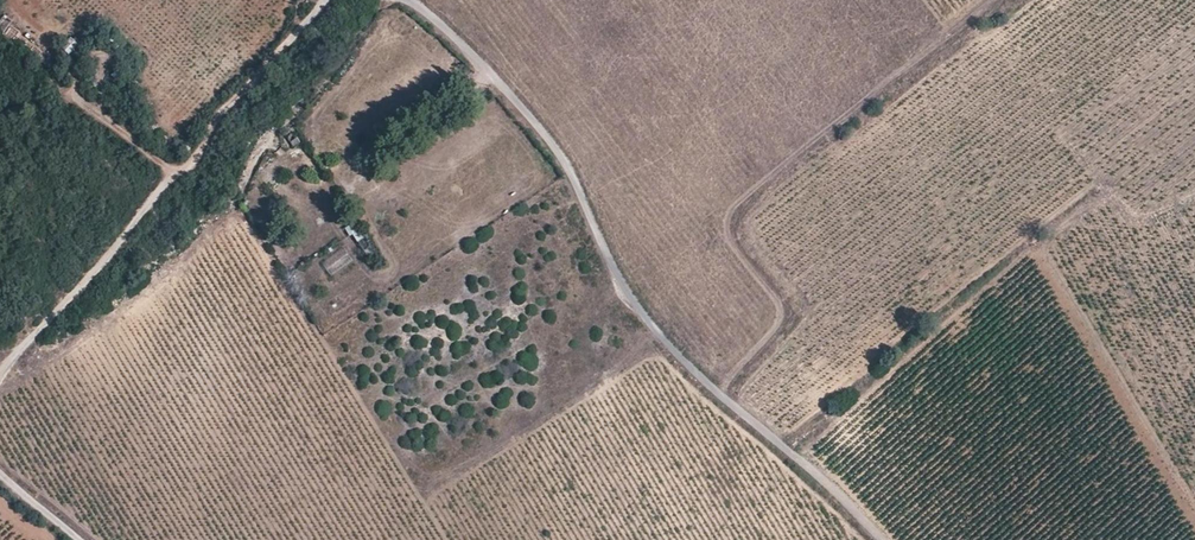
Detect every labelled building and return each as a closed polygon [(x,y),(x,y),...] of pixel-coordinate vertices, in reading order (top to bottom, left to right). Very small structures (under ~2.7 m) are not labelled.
[(69,54),(77,45),(71,38),(61,47),(62,48),(69,54)]
